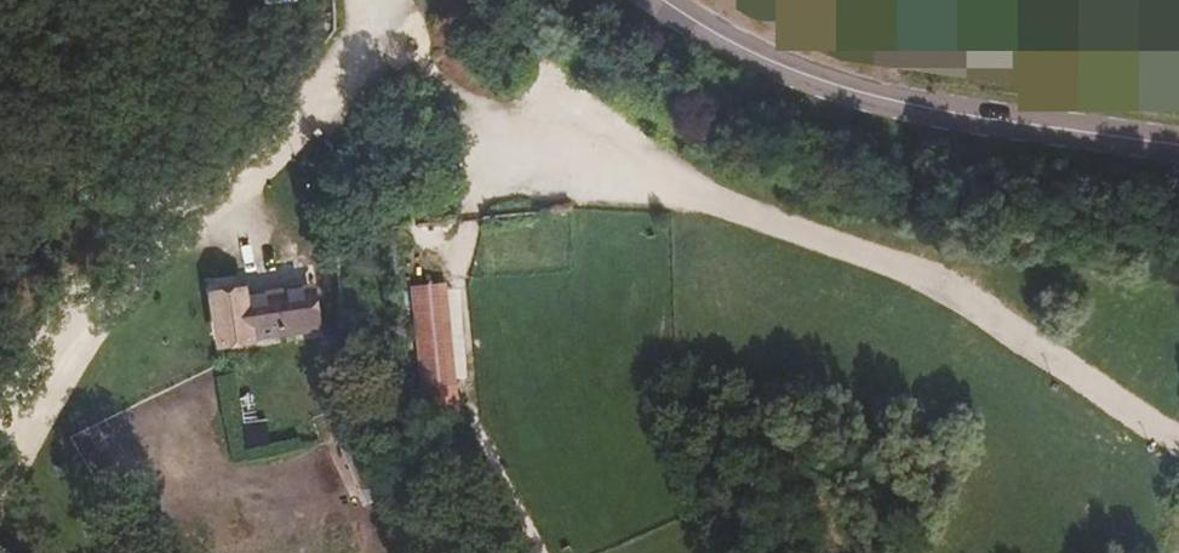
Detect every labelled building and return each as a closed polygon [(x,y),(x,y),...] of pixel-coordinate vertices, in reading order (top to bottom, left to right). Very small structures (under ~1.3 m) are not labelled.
[(447,286),(412,289),(422,395),(457,392),(456,381),(447,291),(447,286)] [(246,290),(219,294),(224,342),(253,339),(252,336),(318,327),(314,289),(248,296),(246,290)] [(461,290),(447,291),(456,381),(470,380),(461,290)]
